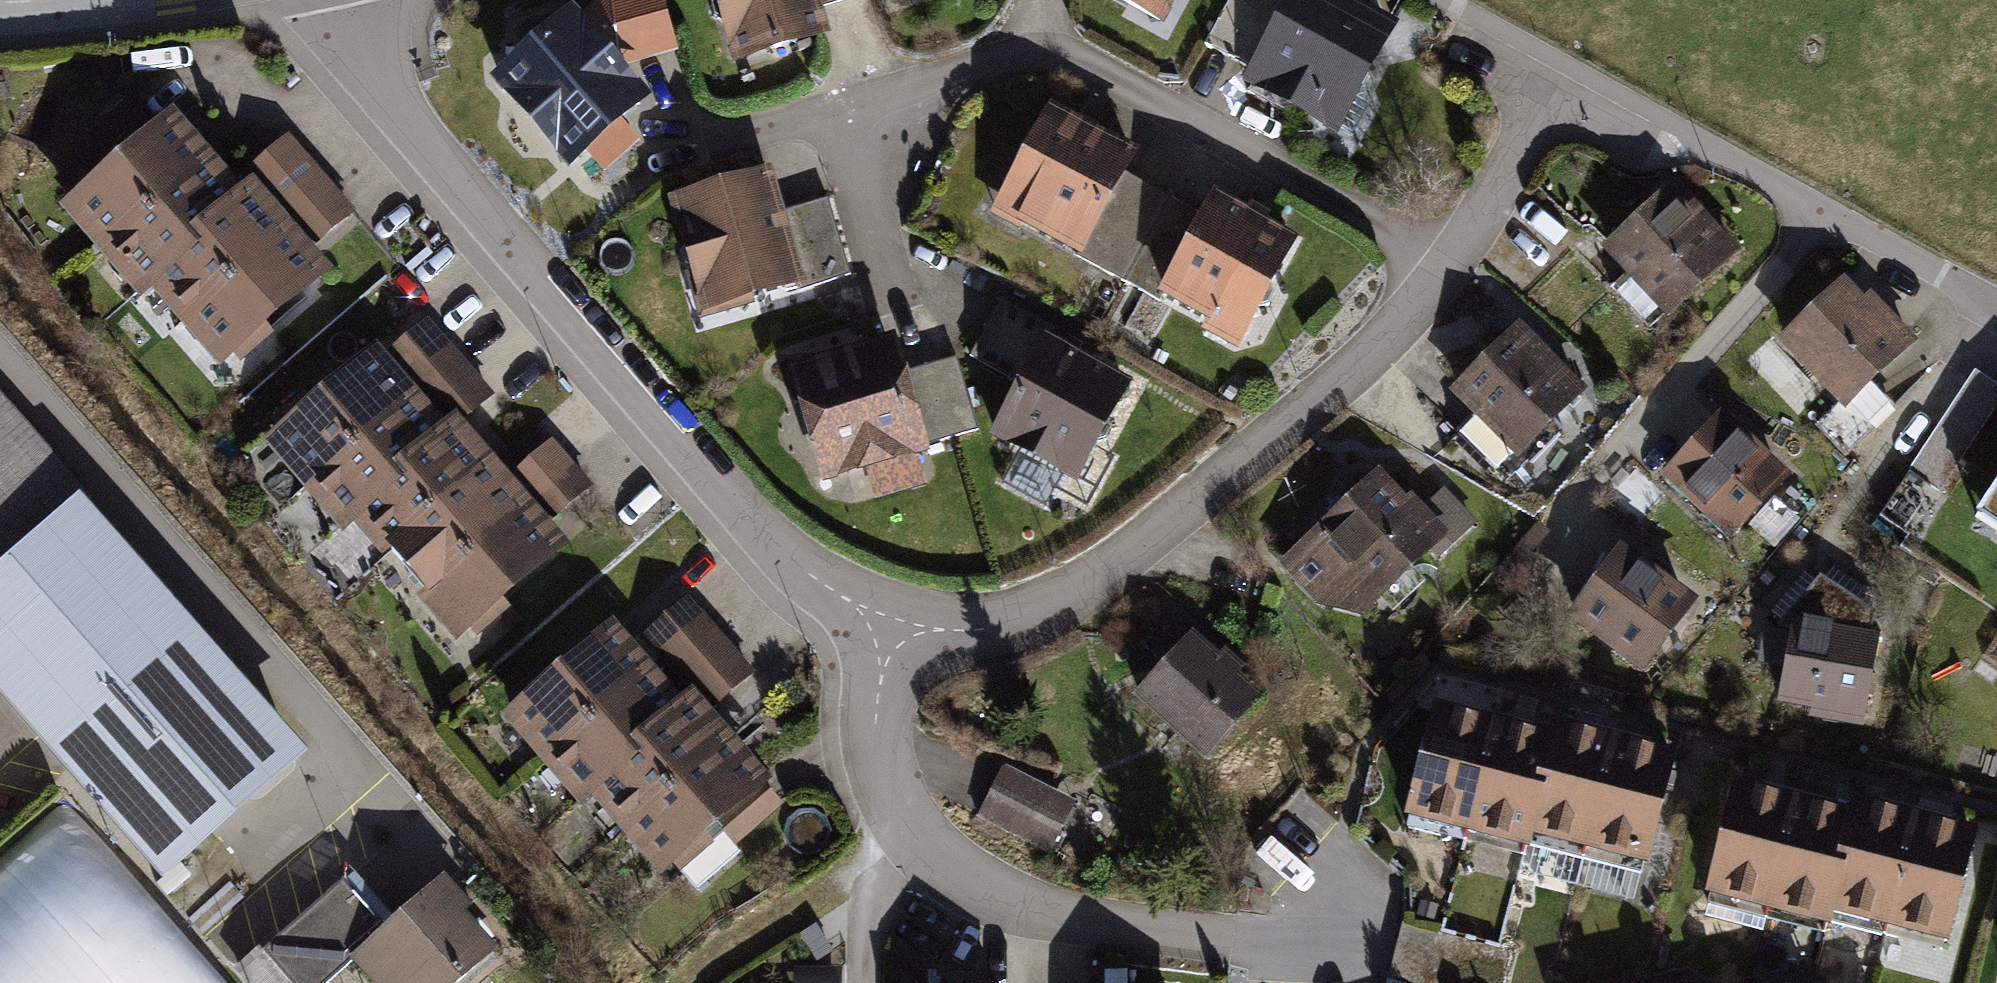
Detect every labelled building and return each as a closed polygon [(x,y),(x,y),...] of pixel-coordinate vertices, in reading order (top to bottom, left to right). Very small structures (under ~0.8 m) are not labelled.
[(659,0),(593,0),(584,10),(570,0),(559,0),(479,72),(556,168),(578,153),(605,177),(643,146),(618,124),(654,95),(632,65),(676,55),(659,0)] [(726,70),(820,42),(811,13),(829,7),(852,0),(705,0),(726,70)] [(1165,30),(1180,0),(1106,0),(1165,30)] [(1277,0),(1245,0),(1218,49),(1253,68),(1239,93),(1352,154),(1380,103),(1357,91),(1399,13),(1375,0),(1284,0),(1282,3),(1277,0)] [(105,163),(146,128),(118,95),(99,110),(105,118),(83,137),(105,163)] [(1144,151),(1054,100),(989,215),(1125,283),(1165,198),(1129,178),(1144,151)] [(93,250),(209,145),(173,103),(146,128),(105,163),(57,205),(93,250)] [(246,168),(251,174),(292,219),(313,243),(355,212),(288,133),(246,168)] [(187,223),(242,181),(209,145),(93,250),(139,294),(149,287),(202,239),(187,223)] [(774,171),(669,203),(704,316),(843,273),(820,200),(786,211),(774,171)] [(179,322),(292,219),(251,174),(242,181),(187,223),(202,239),(149,287),(179,322)] [(1730,249),(1669,187),(1596,259),(1657,321),(1730,249)] [(1198,219),(1171,204),(1125,283),(1240,349),(1300,243),(1213,193),(1198,219)] [(292,219),(179,322),(218,366),(335,267),(313,243),(292,219)] [(1903,346),(1841,279),(1775,341),(1831,402),(1806,425),(1842,463),(1891,417),(1861,385),(1903,346)] [(1133,377),(1007,311),(979,364),(1016,384),(985,443),(1074,489),(1133,377)] [(425,320),(386,354),(409,381),(444,422),(457,412),(464,420),(494,394),(425,320)] [(1591,387),(1513,322),(1454,393),(1473,409),(1448,439),(1506,488),(1591,387)] [(893,336),(789,367),(821,475),(861,463),(873,504),(925,489),(915,455),(977,437),(954,359),(904,374),(893,336)] [(301,484),(409,381),(386,354),(374,340),(259,442),(301,484)] [(1911,461),(1946,485),(1996,412),(1996,389),(1973,372),(1911,461)] [(393,459),(444,422),(409,381),(301,484),(344,534),(352,525),(408,473),(393,459)] [(76,489),(0,404),(0,557),(76,489)] [(1795,472),(1722,409),(1660,480),(1732,543),(1795,472)] [(383,545),(492,454),(464,420),(457,412),(444,422),(393,459),(408,473),(352,525),(383,556),(389,551),(383,545)] [(593,485),(551,438),(509,474),(525,494),(551,521),(593,485)] [(426,590),(525,494),(509,474),(492,454),(383,545),(389,551),(426,590)] [(1961,518),(1996,543),(1996,464),(1961,518)] [(1419,501),(1384,467),(1276,558),(1327,610),(1358,612),(1466,519),(1437,491),(1419,501)] [(163,878),(308,748),(76,489),(0,557),(0,696),(163,878)] [(426,590),(417,599),(457,641),(569,541),(551,521),(525,494),(426,590)] [(1702,600),(1624,539),(1569,609),(1647,670),(1702,600)] [(1782,618),(1784,711),(1863,726),(1882,632),(1866,629),(1875,602),(1826,575),(1782,618)] [(686,592),(640,633),(689,684),(709,706),(752,669),(686,592)] [(538,762),(647,659),(611,618),(498,715),(538,762)] [(1260,698),(1190,629),(1131,688),(1202,757),(1260,698)] [(630,735),(679,692),(647,659),(538,762),(582,804),(591,794),(643,749),(630,735)] [(625,832),(737,736),(709,706),(689,684),(679,692),(630,735),(643,749),(591,794),(625,832)] [(1463,833),(1495,710),(1435,694),(1402,817),(1463,833)] [(1526,826),(1552,725),(1495,710),(1463,833),(1520,848),(1526,826)] [(1579,840),(1608,731),(1554,716),(1552,725),(1526,826),(1579,840)] [(1608,731),(1579,840),(1641,857),(1670,747),(1608,731)] [(737,736),(625,832),(660,879),(776,782),(737,736)] [(1000,766),(975,815),(1047,851),(1072,802),(1000,766)] [(1763,910),(1789,799),(1731,785),(1704,896),(1763,910)] [(1789,799),(1763,910),(1823,925),(1827,910),(1850,814),(1789,799)] [(1887,924),(1914,814),(1854,799),(1850,814),(1827,910),(1887,924)] [(1914,814),(1887,924),(1946,938),(1973,828),(1914,814)] [(442,871),(353,956),(378,982),(456,982),(497,945),(464,911),(472,903),(442,871)]
